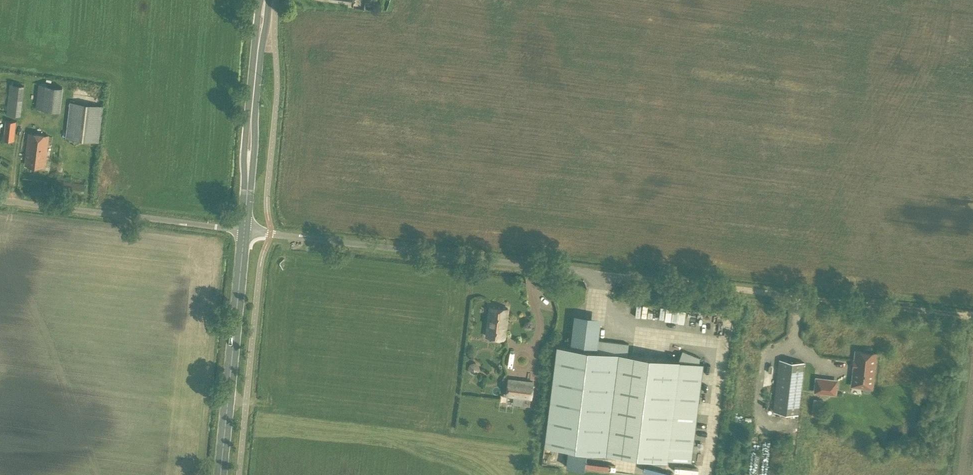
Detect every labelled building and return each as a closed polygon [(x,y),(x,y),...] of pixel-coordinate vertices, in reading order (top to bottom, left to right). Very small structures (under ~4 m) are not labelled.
[(37,100),(36,108),(60,111),(61,103),(37,100)] [(99,142),(103,106),(70,102),(66,138),(99,142)] [(14,141),(16,121),(6,120),(4,140),(14,141)] [(45,167),(48,136),(30,134),(26,165),(45,167)] [(633,313),(633,302),(625,302),(625,313),(633,313)] [(504,338),(508,308),(490,306),(487,336),(504,338)] [(673,317),(675,307),(665,306),(664,314),(669,315),(668,317),(673,317)] [(557,345),(545,445),(569,447),(586,450),(605,452),(606,452),(622,454),(655,458),(667,459),(667,458),(691,460),(693,449),(703,363),(699,362),(699,357),(682,351),(678,360),(668,358),(628,353),(629,343),(598,340),(597,349),(571,346),(557,345)] [(872,388),(876,352),(856,350),(855,360),(854,360),(853,367),(854,367),(852,385),(864,387),(864,388),(864,390),(865,391),(866,391),(868,391),(869,390),(870,389),(870,388),(872,388)] [(798,414),(804,362),(779,359),(773,411),(798,414)] [(836,395),(838,379),(815,376),(813,393),(836,395)] [(531,398),(533,382),(509,379),(507,395),(531,398)] [(821,411),(822,399),(813,398),(812,410),(821,411)] [(759,468),(759,474),(769,474),(769,468),(762,468),(762,437),(752,437),(752,468),(759,468)]
